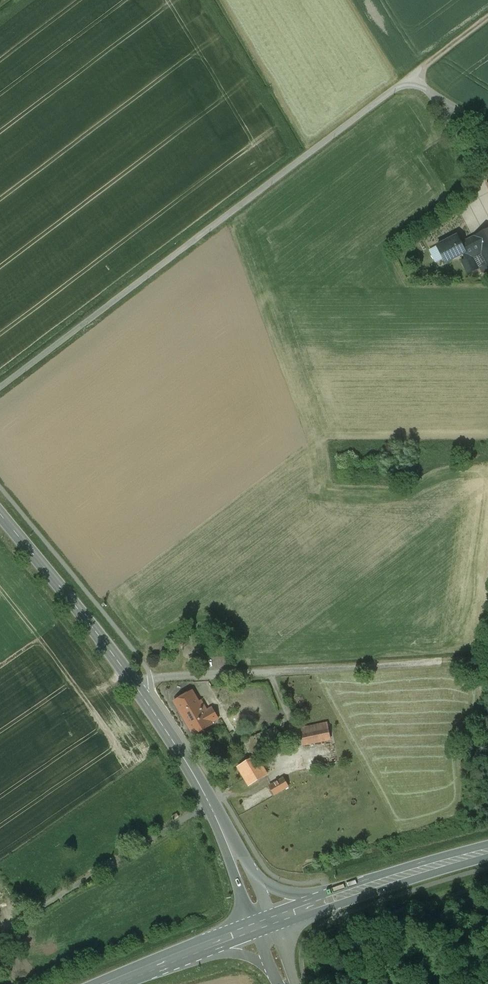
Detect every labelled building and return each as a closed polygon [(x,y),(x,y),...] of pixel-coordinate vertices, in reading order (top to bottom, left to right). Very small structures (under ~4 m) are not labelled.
[(477,245),(466,251),(466,252),(463,254),(466,259),(462,261),(468,274),(478,269),(473,258),(481,253),(487,266),(487,230),(472,238),(473,238),(477,245)] [(446,242),(437,246),(446,263),(463,254),(466,252),(466,251),(477,245),(473,238),(462,244),(457,236),(456,236),(457,237),(446,243),(446,242)] [(204,711),(193,691),(175,701),(194,737),(213,727),(211,723),(219,719),(212,706),(204,711)] [(306,728),(299,730),(302,745),(331,739),(327,723),(306,728)] [(266,776),(257,757),(252,758),(237,765),(247,785),(266,776)] [(289,786),(284,778),(270,786),(275,794),(289,786)]
